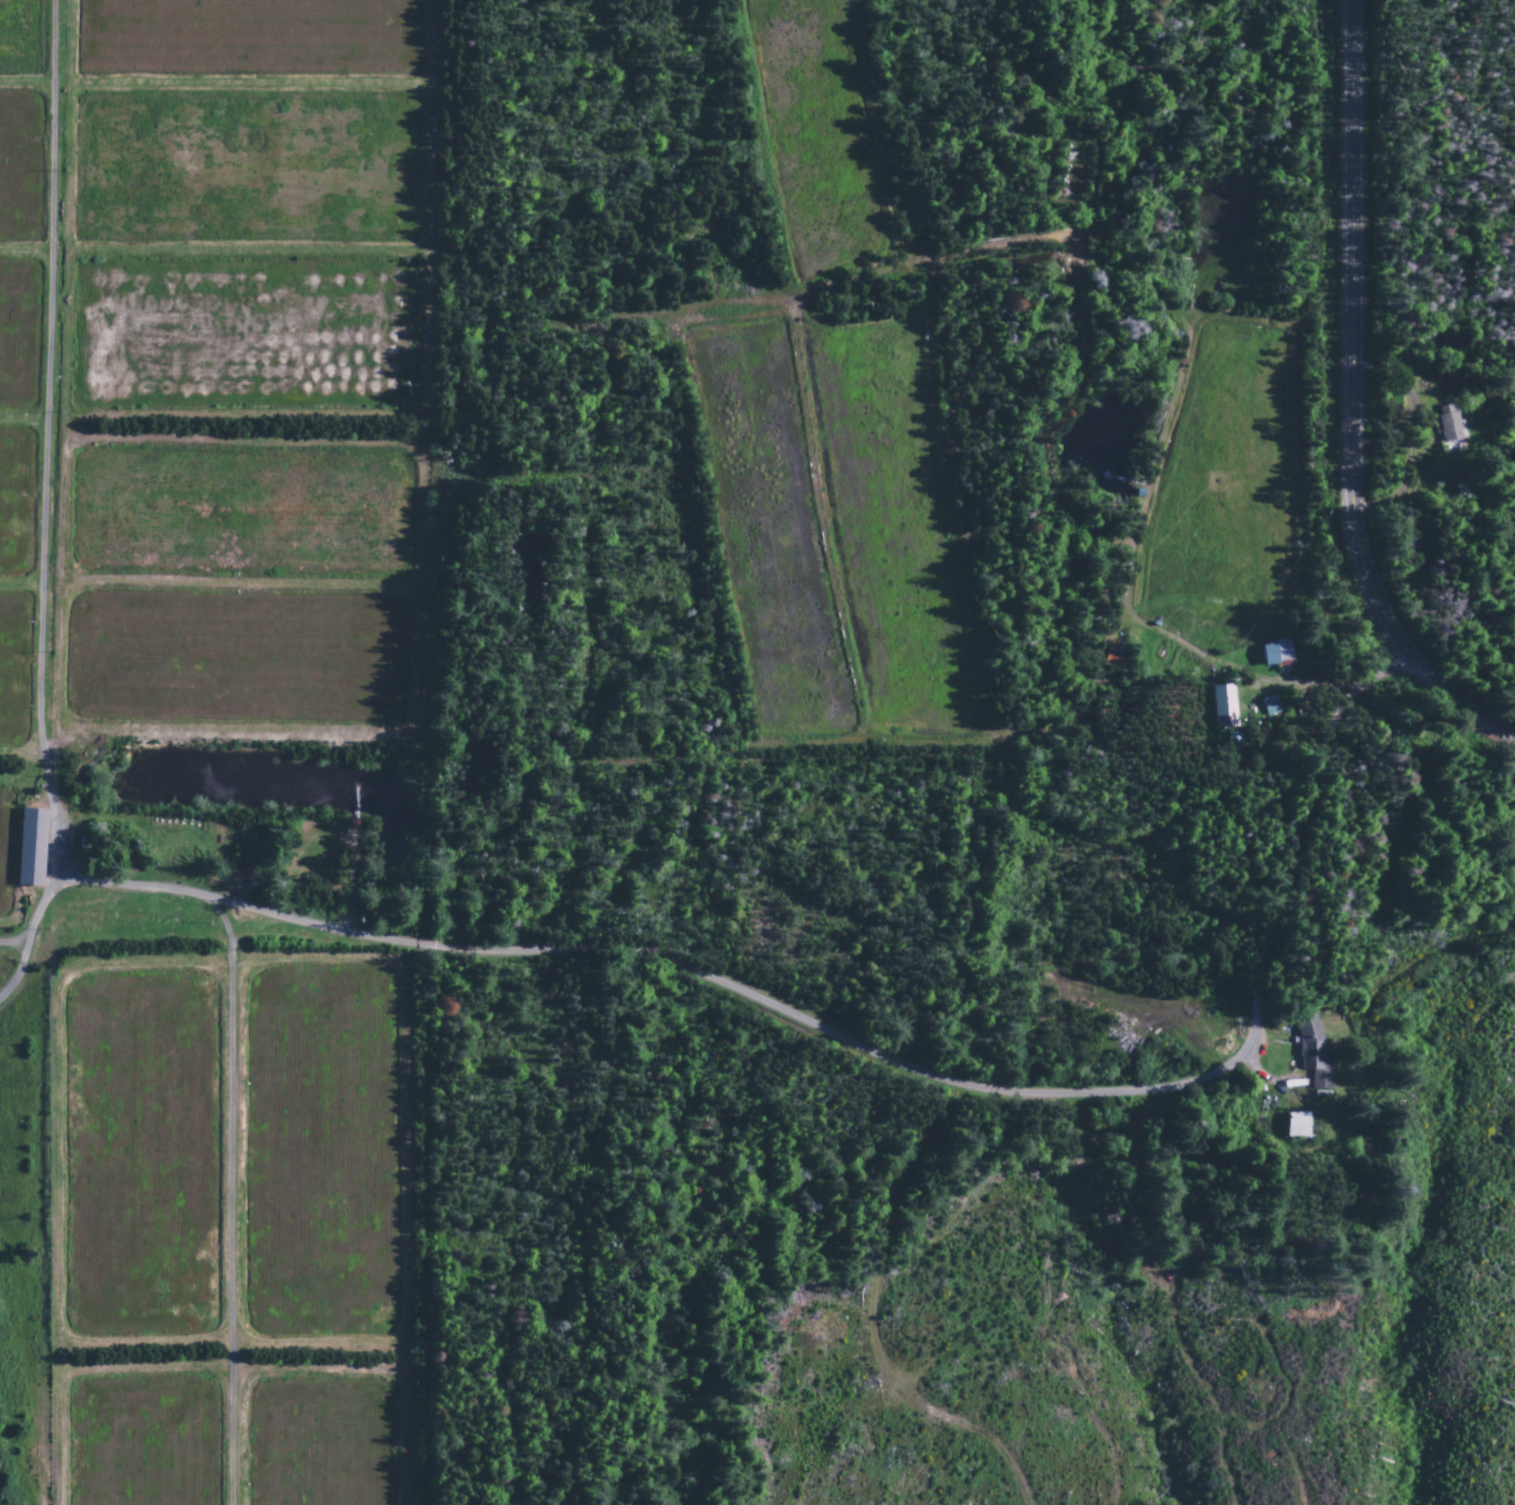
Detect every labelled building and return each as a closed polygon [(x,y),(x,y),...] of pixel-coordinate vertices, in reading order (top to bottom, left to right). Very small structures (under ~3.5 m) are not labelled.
[(1432,408),(1439,443),(1458,440),(1451,404),(1432,408)] [(1284,642),(1255,645),(1257,668),(1286,664),(1284,642)] [(1207,687),(1208,729),(1230,728),(1228,686),(1207,687)] [(1265,718),(1277,711),(1269,695),(1257,701),(1265,718)] [(37,887),(40,811),(16,810),(13,886),(37,887)] [(1327,1051),(1318,1051),(1319,1039),(1312,1014),(1289,1019),(1295,1040),(1295,1054),(1298,1065),(1297,1071),(1308,1071),(1307,1090),(1326,1091),(1327,1051)]
